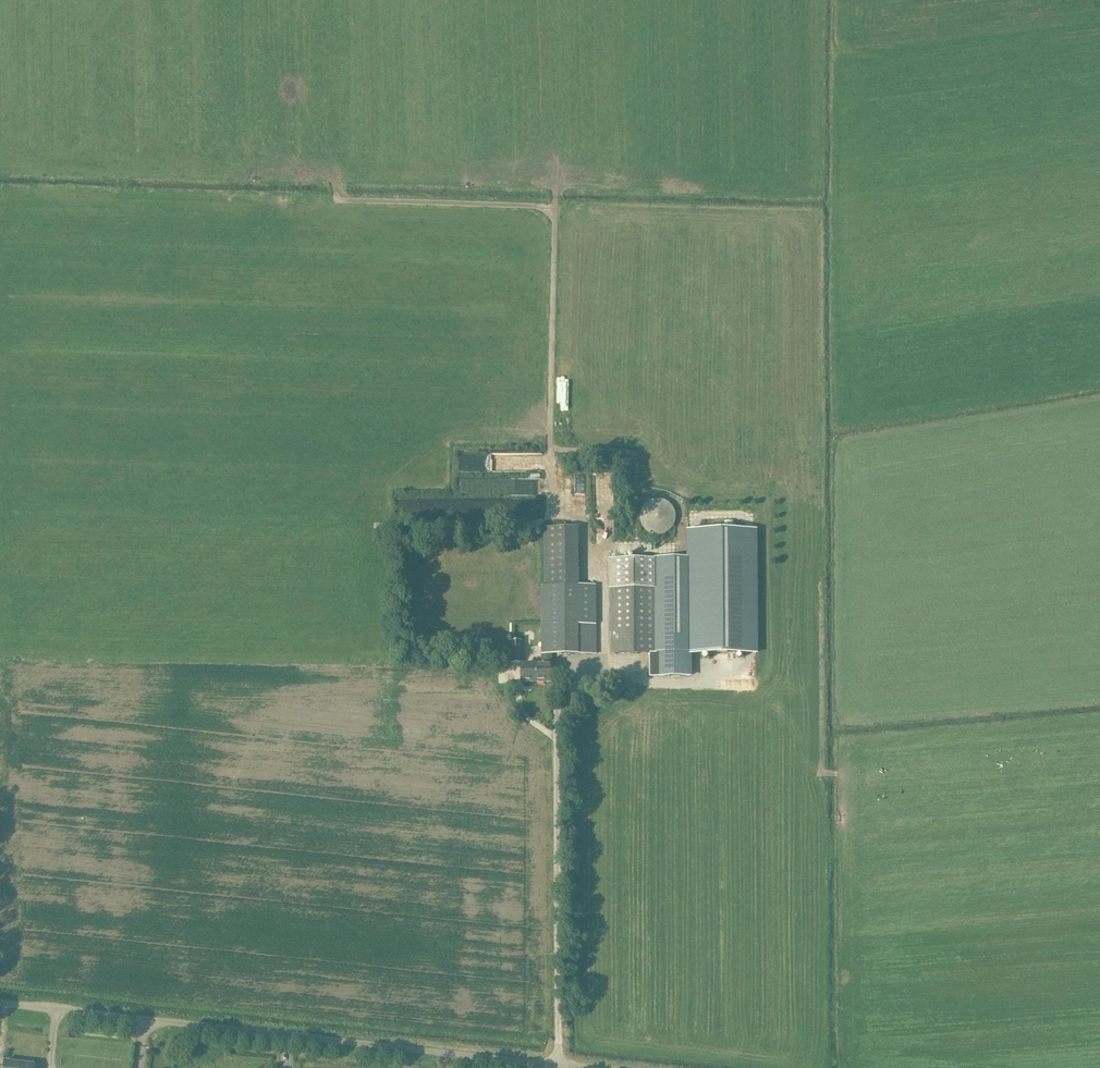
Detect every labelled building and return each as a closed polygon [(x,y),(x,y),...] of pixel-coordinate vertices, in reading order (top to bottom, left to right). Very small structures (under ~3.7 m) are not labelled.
[(555,416),(568,416),(568,393),(556,393),(555,416)] [(653,532),(666,531),(673,525),(676,516),(675,509),(671,503),(667,499),(658,497),(649,499),(642,507),(640,517),(643,525),(653,532)] [(520,519),(543,519),(543,498),(521,498),(520,519)] [(542,655),(542,665),(551,665),(551,655),(597,655),(596,585),(580,585),(579,527),(543,527),(544,586),(541,586),(541,655),(542,655)] [(611,654),(651,653),(651,676),(691,676),(691,653),(757,653),(756,531),(690,531),(690,558),(611,559),(611,654)] [(523,663),(523,640),(510,641),(511,663),(523,663)] [(522,683),(535,683),(535,665),(522,665),(522,683)] [(542,665),(535,665),(535,683),(552,683),(551,665),(542,665)] [(137,1058),(146,1060),(148,1048),(139,1046),(137,1058)]
